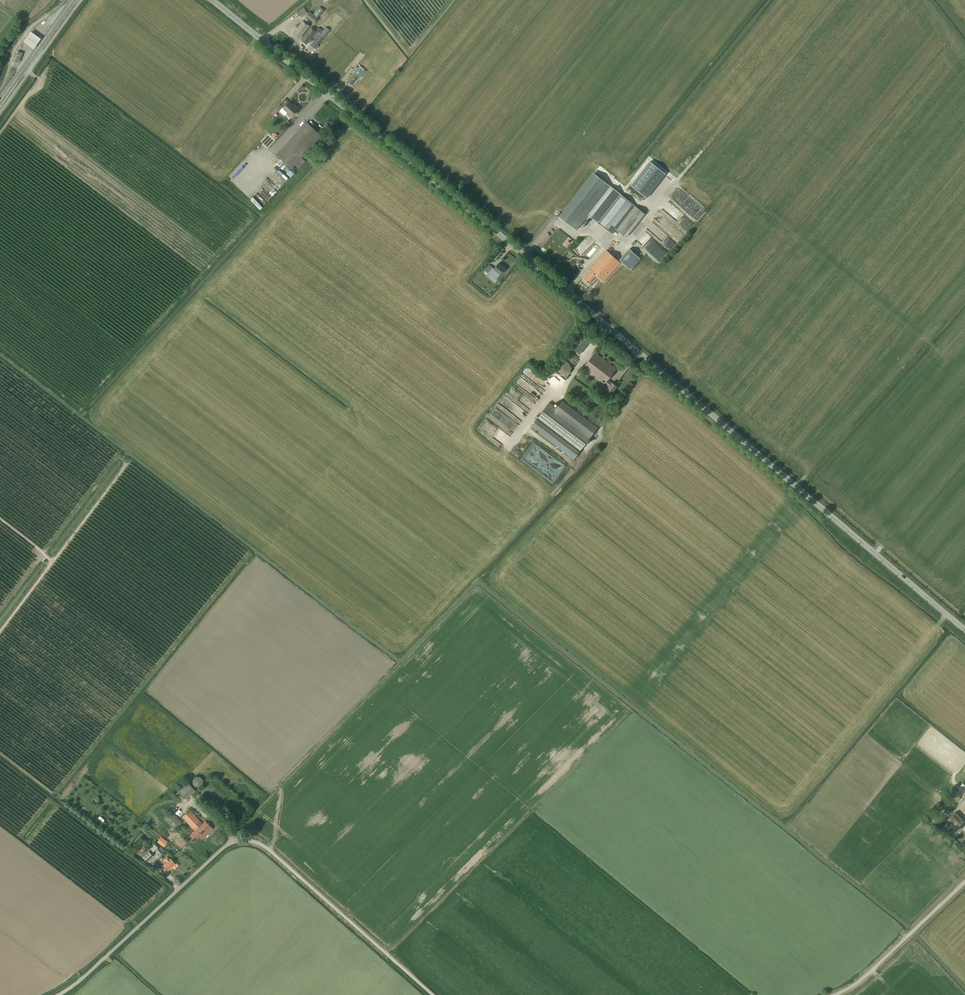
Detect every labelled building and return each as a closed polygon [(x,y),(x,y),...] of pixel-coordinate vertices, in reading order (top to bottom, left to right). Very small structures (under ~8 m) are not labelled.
[(324,10),(320,6),(313,14),(318,17),(324,10)] [(307,11),(303,7),(297,12),(300,16),(301,18),(308,13),(306,11),(307,11)] [(318,18),(309,11),(306,16),(314,23),(316,20),(318,18)] [(300,39),(310,26),(303,20),(293,33),(300,39)] [(317,32),(311,27),(302,40),(308,44),(317,32)] [(323,31),(318,27),(317,30),(321,33),(320,34),(319,34),(311,45),(315,48),(324,37),(324,38),(328,32),(329,30),(326,28),(325,29),(324,29),(323,31)] [(40,38),(32,32),(25,41),(34,47),(40,38)] [(23,53),(18,51),(14,61),(19,63),(23,53)] [(361,78),(365,73),(356,66),(353,70),(355,71),(347,82),(352,85),(359,76),(361,78)] [(292,105),(289,102),(284,108),(288,112),(287,114),(290,117),(292,116),(292,115),(298,108),(294,104),(292,105)] [(279,103),(275,108),(276,109),(278,111),(279,112),(283,107),(279,103)] [(322,136),(306,121),(276,154),(292,169),(295,165),(299,169),(306,161),(302,157),(322,136)] [(633,188),(645,198),(664,174),(652,165),(633,188)] [(559,217),(575,229),(587,214),(608,188),(615,194),(618,192),(594,173),(559,217)] [(271,179),(268,181),(277,191),(280,188),(271,179)] [(608,188),(587,214),(595,220),(615,194),(608,188)] [(678,189),(671,198),(697,219),(705,210),(678,189)] [(618,192),(615,194),(595,220),(613,234),(616,230),(626,238),(645,213),(618,192)] [(655,234),(661,239),(665,234),(659,229),(655,234)] [(649,249),(638,239),(636,241),(633,245),(620,259),(630,269),(640,258),(649,249)] [(621,262),(607,250),(589,269),(591,270),(583,278),(589,283),(596,275),(603,282),(621,262)] [(505,269),(498,263),(494,268),(489,265),(483,272),(487,275),(490,271),(493,274),(496,270),(500,274),(505,269)] [(589,342),(580,335),(570,346),(580,354),(589,342)] [(616,368),(595,352),(582,368),(604,385),(600,389),(605,393),(606,391),(611,394),(617,386),(612,382),(611,383),(608,380),(616,368)] [(572,353),(568,359),(573,364),(578,358),(572,353)] [(569,362),(563,361),(558,364),(556,370),(559,375),(565,376),(570,373),(572,368),(569,362)] [(597,428),(561,401),(556,407),(549,402),(536,419),(531,426),(573,459),(579,452),(597,428)] [(200,776),(196,776),(193,779),(193,784),(196,787),(200,787),(203,784),(203,779),(200,776)] [(195,790),(186,781),(177,789),(186,798),(195,790)] [(203,823),(189,810),(182,817),(195,831),(188,837),(193,841),(201,834),(203,837),(213,828),(205,821),(203,823)] [(182,823),(172,811),(164,819),(175,830),(182,823)] [(963,822),(955,813),(947,820),(955,829),(963,822)] [(162,837),(158,842),(164,847),(168,843),(162,837)] [(153,843),(148,848),(152,852),(157,847),(153,843)] [(153,856),(149,851),(143,856),(147,861),(153,856)] [(170,859),(168,857),(165,860),(167,862),(163,865),(168,870),(175,863),(170,858),(170,859)]
